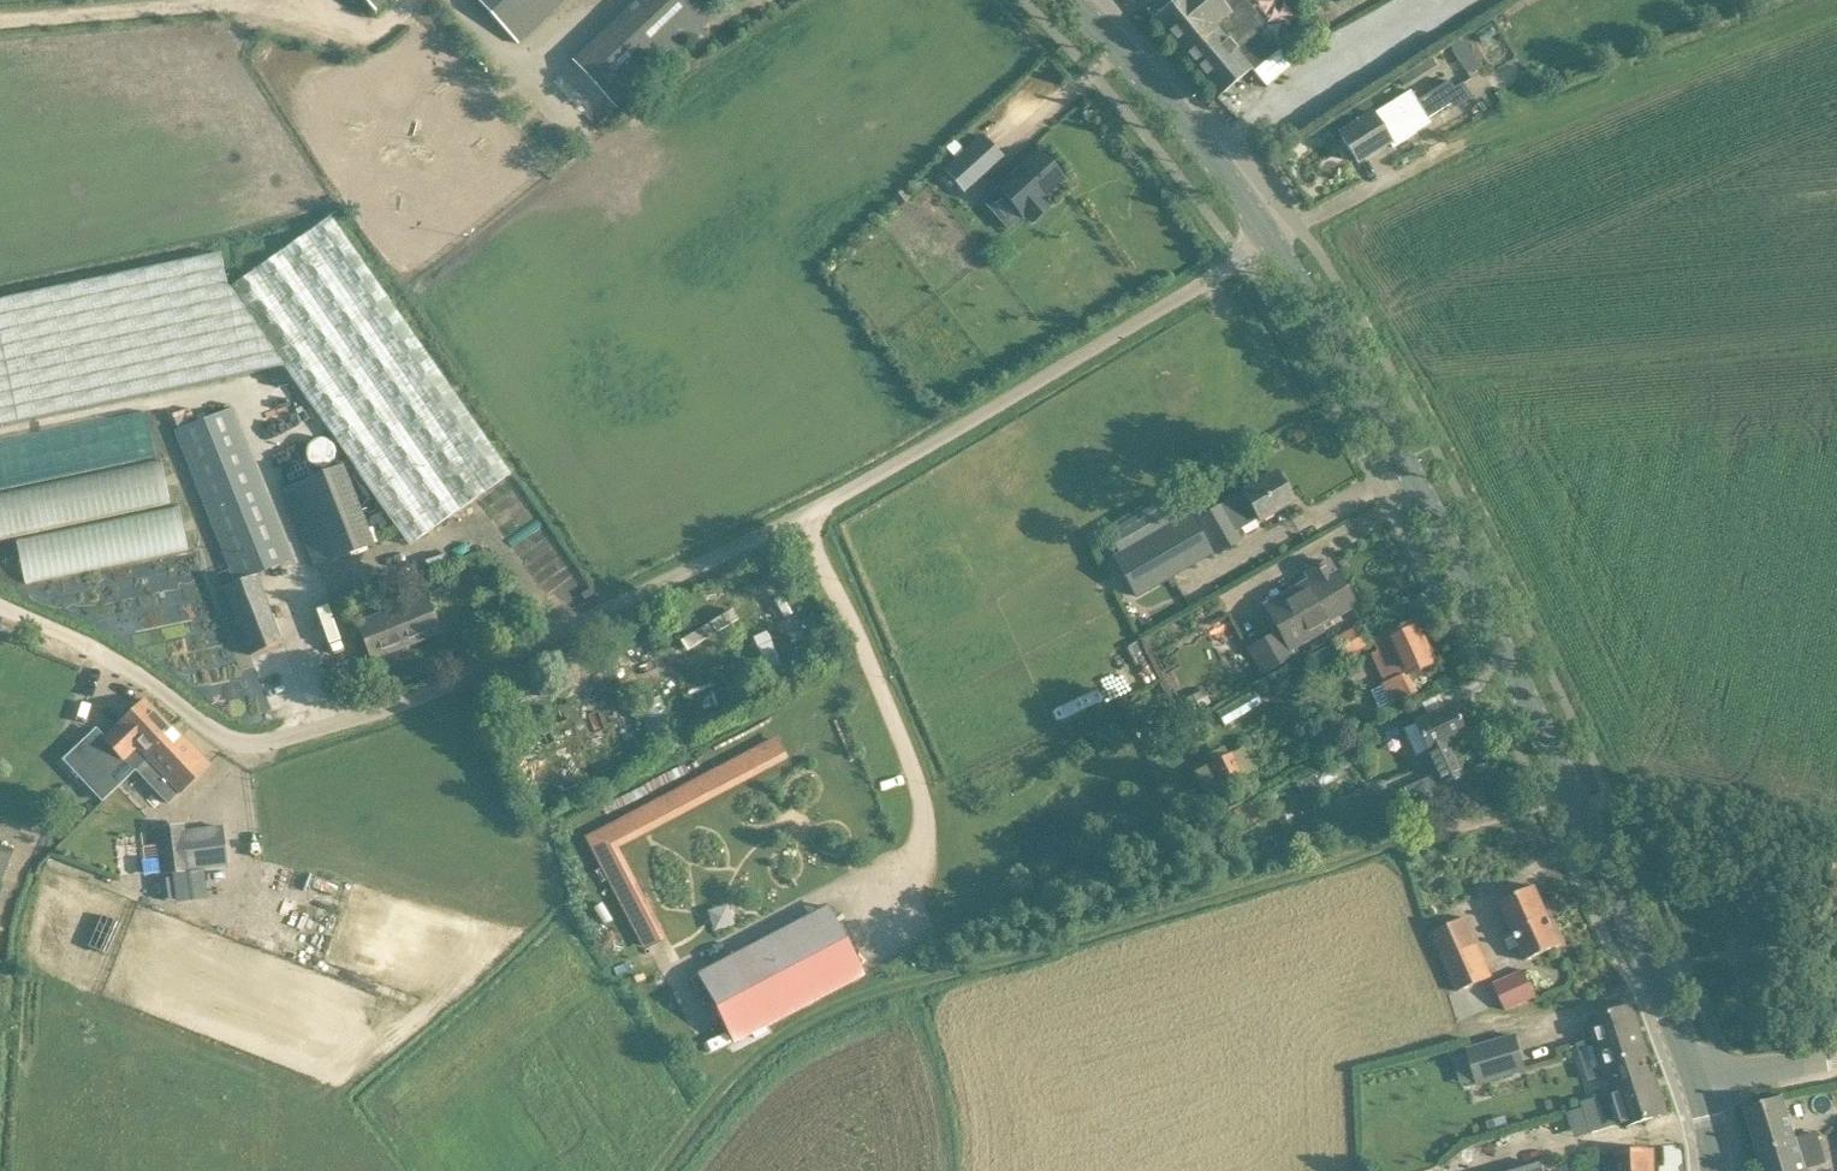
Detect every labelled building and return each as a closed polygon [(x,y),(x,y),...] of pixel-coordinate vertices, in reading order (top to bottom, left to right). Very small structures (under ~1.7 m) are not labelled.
[(376,13),(389,0),(364,0),(376,13)] [(514,39),(557,0),(480,0),(514,39)] [(704,25),(680,0),(635,0),(573,60),(618,107),(704,25)] [(1268,55),(1278,46),(1254,17),(1258,14),(1246,0),(1175,0),(1152,19),(1217,98),(1268,55)] [(1478,25),(1467,30),(1478,55),(1490,50),(1478,25)] [(1467,74),(1479,67),(1463,42),(1451,49),(1467,74)] [(1431,57),(1398,77),(1403,86),(1436,65),(1431,57)] [(1357,162),(1389,142),(1393,148),(1416,133),(1411,125),(1425,116),(1427,119),(1460,98),(1449,81),(1417,101),(1410,91),(1340,135),(1357,162)] [(565,150),(545,129),(538,136),(557,157),(565,150)] [(947,144),(939,153),(944,159),(953,150),(947,144)] [(953,165),(944,172),(955,184),(963,176),(972,186),(986,173),(967,152),(953,165)] [(1038,152),(998,188),(1024,217),(1025,215),(1031,222),(1049,207),(1043,200),(1064,181),(1038,152)] [(159,391),(283,368),(409,545),(511,473),(329,218),(228,290),(225,285),(218,255),(194,259),(0,301),(0,426),(159,391)] [(256,575),(292,561),(231,406),(174,429),(236,582),(224,587),(251,655),(282,643),(256,575)] [(0,447),(0,538),(4,538),(10,579),(175,555),(167,504),(151,507),(139,426),(0,447)] [(315,567),(373,544),(342,465),(284,489),(315,567)] [(1198,518),(1210,539),(1218,553),(1242,539),(1238,532),(1293,501),(1277,473),(1198,518)] [(1110,537),(1120,553),(1182,517),(1173,501),(1110,537)] [(1189,514),(1114,558),(1136,596),(1211,553),(1189,514)] [(1285,644),(1333,616),(1354,605),(1336,573),(1335,574),(1328,561),(1306,574),(1310,580),(1266,605),(1280,629),(1246,649),(1259,672),(1291,654),(1285,644)] [(371,659),(440,631),(426,596),(357,624),(371,659)] [(1214,618),(1192,627),(1204,655),(1226,645),(1214,618)] [(1385,685),(1372,691),(1379,708),(1393,702),(1415,692),(1410,682),(1419,678),(1420,674),(1419,670),(1433,663),(1413,620),(1391,630),(1374,638),(1382,655),(1373,659),(1385,685)] [(1362,624),(1330,639),(1339,656),(1370,642),(1362,624)] [(1203,692),(1186,701),(1192,713),(1209,704),(1203,692)] [(127,762),(134,770),(168,805),(180,793),(210,765),(173,726),(172,728),(145,700),(105,739),(127,762)] [(1452,705),(1430,715),(1403,728),(1415,754),(1424,750),(1439,785),(1461,775),(1446,742),(1465,733),(1452,705)] [(1386,726),(1379,730),(1393,756),(1401,751),(1386,726)] [(777,736),(585,836),(644,948),(666,937),(618,845),(788,756),(777,736)] [(1218,788),(1245,773),(1233,750),(1206,765),(1218,788)] [(1431,810),(1428,800),(1439,794),(1430,775),(1404,788),(1418,817),(1431,810)] [(183,827),(155,831),(161,875),(226,864),(221,827),(184,832),(183,827)] [(1525,961),(1540,955),(1562,945),(1535,886),(1499,902),(1511,930),(1501,936),(1509,950),(1518,945),(1525,961)] [(827,907),(699,974),(735,1042),(862,975),(827,907)] [(1428,936),(1455,996),(1489,981),(1462,921),(1428,936)] [(1495,984),(1506,1010),(1535,997),(1524,971),(1495,984)] [(1656,1079),(1632,1006),(1591,1019),(1614,1092),(1656,1079)] [(1467,1050),(1477,1084),(1524,1069),(1514,1036),(1467,1050)] [(1667,1113),(1656,1079),(1614,1092),(1616,1099),(1607,1102),(1614,1125),(1623,1122),(1625,1127),(1667,1113)] [(1803,1166),(1824,1159),(1816,1133),(1797,1140),(1783,1096),(1743,1109),(1763,1170),(1804,1170),(1803,1166)] [(1604,1152),(1604,1170),(1653,1170),(1652,1151),(1628,1152),(1604,1152)]
